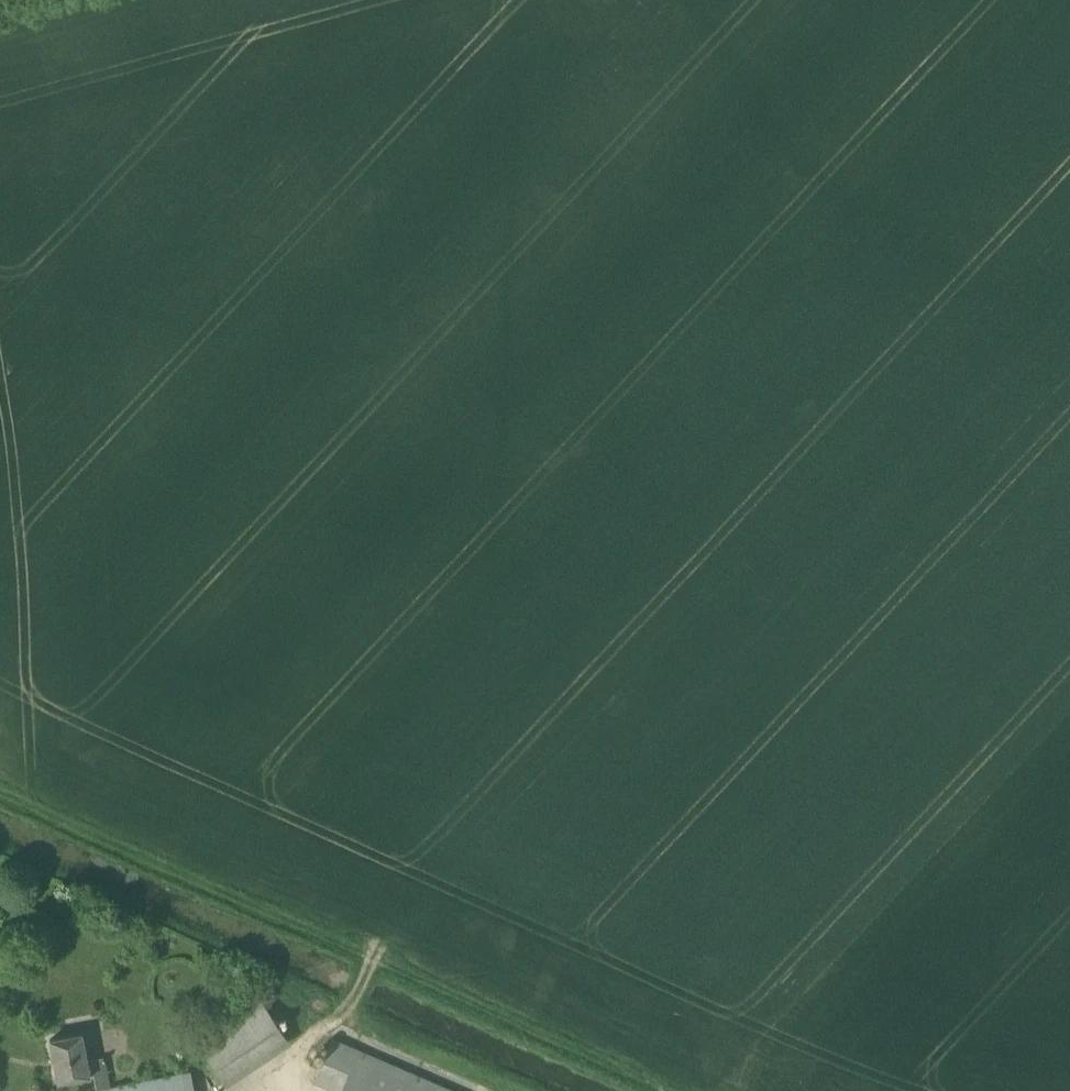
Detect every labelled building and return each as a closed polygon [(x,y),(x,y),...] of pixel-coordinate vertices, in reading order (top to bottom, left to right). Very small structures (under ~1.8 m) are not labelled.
[(225,1088),(289,1044),(259,1001),(195,1045),(225,1088)] [(80,1035),(48,1041),(55,1081),(92,1074),(95,1090),(93,1090),(192,1090),(188,1072),(107,1087),(102,1057),(84,1060),(80,1035)] [(331,1038),(312,1084),(330,1090),(452,1090),(331,1038)]
